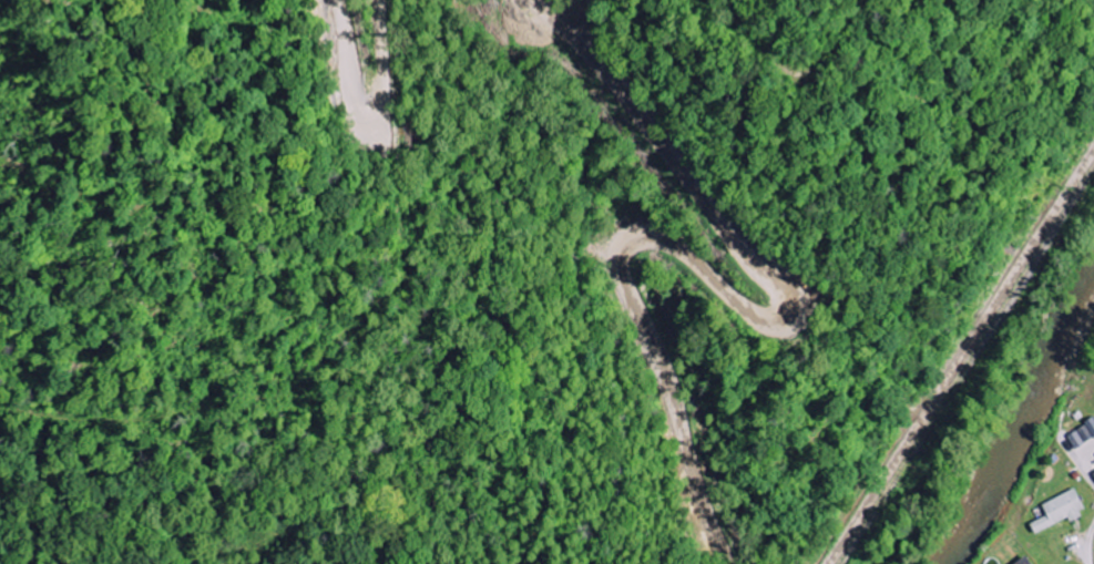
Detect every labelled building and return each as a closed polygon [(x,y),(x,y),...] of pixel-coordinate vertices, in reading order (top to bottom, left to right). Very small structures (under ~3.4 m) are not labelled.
[(1093,439),(1093,421),(1067,435),(1075,449),(1093,439)] [(1069,519),(1070,520),(1087,512),(1076,489),(1043,505),(1048,516),(1031,524),(1036,534),(1069,519)]
